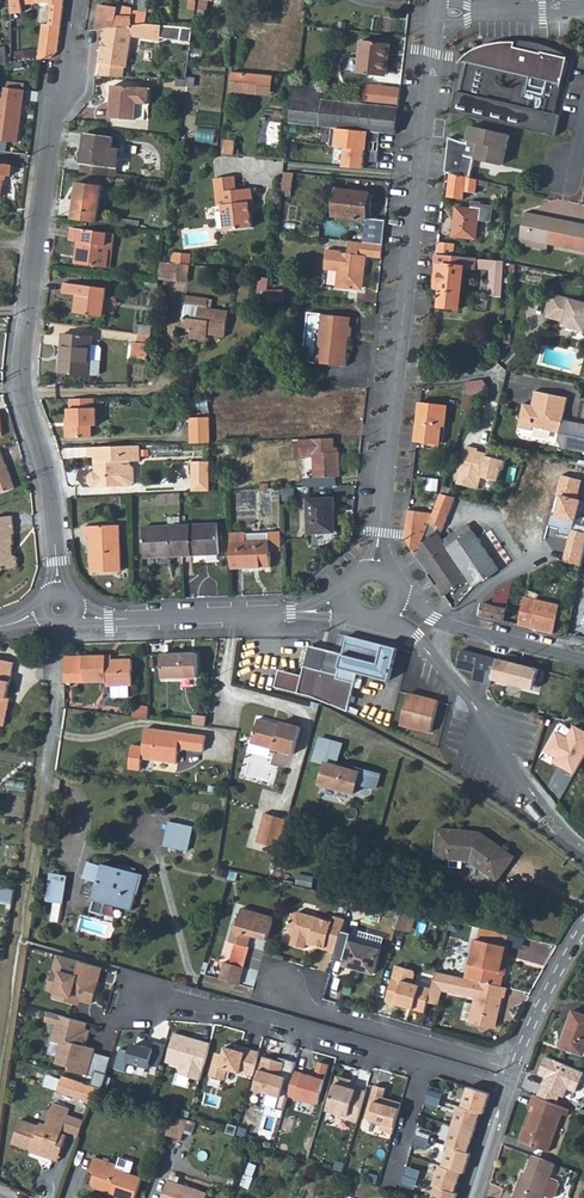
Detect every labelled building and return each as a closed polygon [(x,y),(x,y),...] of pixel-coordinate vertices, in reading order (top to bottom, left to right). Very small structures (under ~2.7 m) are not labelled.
[(12,28),(12,31),(21,31),(20,12),(24,12),(23,0),(12,0),(12,6),(12,28)] [(36,3),(38,5),(51,3),(51,11),(40,10),(39,22),(43,23),(43,31),(45,31),(44,60),(53,59),(59,52),(62,24),(63,20),(64,0),(36,0),(36,3)] [(133,28),(148,26),(150,0),(140,0),(139,12),(132,12),(133,28)] [(99,7),(96,31),(103,31),(106,30),(117,29),(120,9),(99,7)] [(120,9),(117,29),(133,28),(132,12),(131,9),(120,9)] [(103,65),(102,77),(125,78),(126,68),(128,68),(132,38),(161,42),(162,39),(182,42),(184,29),(148,26),(133,28),(117,29),(106,30),(102,65),(103,65)] [(390,46),(362,43),(358,75),(384,78),(386,58),(389,58),(390,46)] [(524,46),(516,45),(498,46),(489,48),(472,55),(461,63),(468,65),(462,93),(457,92),(452,114),(555,138),(560,118),(554,116),(568,61),(542,55),(542,57),(538,55),(539,50),(524,46)] [(9,64),(8,51),(0,52),(0,65),(9,64)] [(259,96),(261,76),(242,74),(233,73),(231,93),(259,96)] [(261,76),(259,96),(272,97),(274,77),(261,76)] [(328,88),(297,85),(291,124),(333,128),(369,132),(381,133),(396,134),(399,107),(364,104),(327,99),(328,88)] [(364,104),(399,107),(401,89),(366,85),(364,104)] [(154,90),(115,86),(113,120),(137,122),(137,120),(139,104),(151,106),(152,106),(154,90)] [(27,91),(9,89),(8,102),(1,101),(0,112),(0,141),(20,144),(27,91)] [(150,121),(151,106),(139,104),(137,120),(150,121)] [(201,127),(200,141),(217,142),(218,129),(201,127)] [(457,143),(449,138),(445,173),(452,174),(469,179),(474,159),(501,166),(508,137),(471,127),(467,144),(457,143)] [(333,128),(331,146),(364,149),(365,142),(377,144),(380,141),(381,133),(333,128)] [(88,135),(82,172),(109,176),(112,148),(114,139),(88,135)] [(225,140),(224,148),(223,154),(235,155),(236,141),(225,140)] [(112,148),(109,176),(118,177),(121,149),(112,148)] [(361,168),(392,171),(394,155),(363,151),(361,168)] [(0,164),(0,198),(5,199),(8,177),(14,177),(15,166),(0,164)] [(489,188),(490,184),(469,179),(452,174),(449,198),(464,200),(465,192),(477,193),(478,187),(489,188)] [(250,206),(250,202),(254,202),(253,188),(237,190),(236,177),(215,179),(218,206),(222,206),(225,231),(253,228),(251,213),(251,211),(248,211),(248,206),(250,206)] [(79,181),(74,220),(98,223),(104,185),(79,181)] [(367,218),(369,203),(370,196),(370,193),(338,189),(335,217),(367,221),(367,218)] [(481,204),(472,202),(471,210),(480,211),(479,221),(491,223),(493,208),(481,206),(481,204)] [(479,221),(480,211),(471,210),(456,208),(452,237),(476,240),(479,221)] [(574,223),(525,213),(519,244),(529,246),(530,240),(548,244),(583,251),(583,226),(574,223)] [(387,221),(367,218),(367,221),(365,243),(384,246),(387,221)] [(109,270),(111,252),(115,252),(117,237),(72,230),(71,242),(80,244),(77,265),(109,270)] [(530,240),(529,246),(547,249),(548,244),(530,240)] [(368,258),(383,259),(384,246),(365,243),(350,241),(349,254),(342,253),(342,251),(328,250),(325,270),(339,271),(337,287),(359,290),(364,285),(366,275),(362,271),(362,268),(366,268),(368,258)] [(456,244),(438,242),(437,256),(455,257),(456,244)] [(191,257),(173,255),(173,264),(182,265),(191,266),(191,257)] [(488,298),(501,299),(504,262),(455,257),(437,256),(433,290),(441,291),(440,307),(461,309),(464,269),(490,270),(488,298)] [(173,264),(162,263),(160,281),(180,283),(182,265),(173,264)] [(182,265),(180,283),(189,284),(191,266),(182,265)] [(257,298),(267,299),(269,290),(270,280),(260,279),(257,298)] [(109,290),(66,285),(64,295),(78,297),(76,315),(105,318),(109,290)] [(282,292),(269,290),(267,299),(267,303),(281,304),(282,292)] [(572,329),(583,332),(583,302),(552,293),(546,317),(564,322),(573,325),(572,329)] [(209,300),(187,297),(182,332),(193,333),(192,339),(205,341),(206,335),(226,337),(230,312),(208,309),(209,300)] [(352,317),(309,313),(304,362),(346,366),(349,336),(352,334),(353,326),(351,323),(352,317)] [(132,356),(150,358),(153,334),(140,333),(139,341),(135,340),(132,356)] [(93,338),(63,336),(61,374),(97,377),(100,375),(101,351),(99,347),(92,347),(93,338)] [(467,394),(476,396),(479,397),(487,384),(485,380),(467,382),(467,394)] [(583,451),(583,424),(566,420),(571,397),(538,390),(535,404),(526,403),(521,427),(535,430),(535,427),(562,433),(561,440),(565,447),(583,451)] [(462,409),(470,412),(476,396),(467,394),(462,409)] [(97,409),(97,400),(75,400),(75,410),(72,410),(74,439),(97,438),(96,428),(101,427),(100,409),(97,409)] [(447,406),(421,403),(417,441),(440,443),(442,425),(445,425),(447,406)] [(192,419),(192,444),(212,443),(211,418),(192,419)] [(335,451),(334,438),(301,439),(301,457),(314,457),(315,477),(341,476),(340,451),(335,451)] [(468,445),(457,483),(478,489),(482,477),(498,482),(501,472),(504,470),(507,460),(494,456),(491,457),(488,456),(488,454),(479,451),(480,449),(468,445)] [(142,461),(141,446),(89,448),(89,457),(96,457),(96,472),(94,472),(89,476),(90,483),(94,488),(133,486),(136,482),(136,468),(132,464),(132,461),(142,461)] [(194,461),(194,492),(212,491),(212,461),(194,461)] [(14,488),(6,464),(0,465),(0,492),(14,488)] [(452,488),(445,485),(434,514),(418,556),(446,597),(470,579),(475,587),(499,570),(467,525),(443,541),(440,537),(444,528),(456,499),(449,496),(452,488)] [(337,497),(310,498),(311,533),(338,532),(337,497)] [(406,538),(418,556),(434,514),(409,510),(406,538)] [(12,517),(0,519),(0,570),(10,569),(15,563),(15,555),(9,551),(9,546),(13,546),(12,534),(14,534),(12,517)] [(217,523),(182,524),(183,556),(219,555),(217,523)] [(144,557),(183,556),(182,524),(142,526),(144,557)] [(120,526),(85,526),(85,537),(91,537),(92,573),(122,573),(120,526)] [(247,531),(232,531),(233,568),(270,567),(270,549),(283,548),(282,529),(270,530),(271,539),(259,539),(248,540),(247,533),(247,531)] [(311,534),(311,546),(336,546),(337,535),(311,534)] [(526,597),(520,625),(556,633),(562,605),(526,597)] [(457,598),(454,609),(481,615),(483,604),(457,598)] [(483,604),(481,615),(505,621),(507,610),(483,604)] [(390,681),(398,648),(348,636),(344,652),(325,648),(324,653),(313,699),(348,712),(358,673),(390,681)] [(278,679),(276,691),(313,699),(324,653),(307,649),(300,685),(278,679)] [(463,650),(459,668),(476,673),(474,681),(505,689),(511,662),(463,650)] [(165,655),(165,678),(202,677),(202,655),(165,655)] [(8,727),(13,706),(5,704),(6,698),(9,699),(16,662),(0,658),(0,725),(8,727)] [(108,658),(66,658),(67,680),(109,681),(110,686),(135,686),(134,662),(108,661),(108,658)] [(431,733),(440,702),(409,694),(401,724),(431,733)] [(201,714),(200,724),(212,725),(214,715),(201,714)] [(538,722),(546,724),(548,718),(543,717),(540,716),(538,722)] [(252,745),(294,758),(302,731),(283,724),(281,729),(260,722),(252,745)] [(206,737),(147,728),(143,758),(175,763),(177,749),(204,752),(206,737)] [(330,760),(325,782),(359,790),(361,780),(381,784),(384,770),(368,766),(367,769),(330,760)] [(258,844),(282,851),(290,821),(265,814),(258,844)] [(199,822),(176,820),(173,845),(196,848),(199,822)] [(486,840),(486,835),(443,829),(440,859),(456,861),(456,858),(475,860),(483,866),(482,867),(502,882),(519,858),(496,841),(486,840)] [(142,897),(146,898),(151,877),(108,866),(107,870),(93,866),(90,879),(105,882),(97,914),(110,917),(113,905),(139,912),(142,897)] [(69,877),(52,875),(48,901),(65,903),(69,877)] [(0,884),(0,900),(13,903),(15,888),(0,884)] [(252,949),(255,937),(271,942),(278,919),(246,910),(240,933),(237,932),(234,944),(239,946),(252,949)] [(415,912),(404,910),(399,929),(410,932),(415,912)] [(415,912),(410,932),(416,933),(421,914),(415,912)] [(341,954),(347,932),(350,921),(337,918),(336,923),(301,914),(294,917),(291,929),(296,937),(298,937),(295,947),(309,951),(310,946),(341,954)] [(509,946),(512,934),(484,928),(481,939),(509,946)] [(347,932),(341,954),(339,960),(349,963),(348,967),(360,970),(360,968),(367,970),(366,972),(378,975),(385,950),(355,942),(357,935),(347,932)] [(481,966),(478,981),(483,982),(505,986),(507,975),(505,971),(508,957),(510,957),(512,955),(513,946),(509,946),(481,939),(479,939),(473,964),(481,966)] [(248,970),(254,950),(252,949),(239,946),(234,966),(248,970)] [(104,967),(53,952),(49,968),(56,970),(49,995),(69,1001),(70,996),(95,1003),(104,967)] [(507,975),(509,975),(513,955),(512,955),(510,957),(508,957),(505,971),(507,975)] [(228,964),(223,981),(244,987),(248,970),(234,966),(228,964)] [(473,964),(469,979),(478,981),(481,966),(473,964)] [(391,1002),(429,1012),(436,988),(417,983),(420,974),(418,970),(401,965),(391,1002)] [(479,997),(483,982),(478,981),(469,979),(441,973),(436,988),(479,997)] [(509,998),(510,987),(505,986),(483,982),(479,997),(474,1024),(497,1028),(500,1014),(502,1015),(506,997),(509,998)] [(51,1012),(49,1020),(59,1024),(55,1041),(64,1044),(59,1063),(73,1067),(73,1070),(91,1075),(97,1052),(98,1048),(86,1045),(88,1040),(90,1040),(93,1030),(88,1029),(90,1022),(51,1012)] [(583,1056),(583,1015),(575,1012),(563,1049),(583,1056)] [(177,1032),(169,1062),(184,1066),(181,1074),(203,1080),(213,1043),(177,1032)] [(133,1051),(123,1048),(118,1068),(128,1071),(130,1062),(151,1067),(153,1062),(162,1065),(168,1043),(158,1041),(156,1048),(145,1045),(144,1048),(134,1045),(133,1051)] [(227,1054),(219,1053),(213,1075),(228,1080),(231,1069),(255,1076),(263,1051),(237,1044),(236,1048),(229,1046),(227,1054)] [(114,1057),(97,1052),(91,1075),(96,1076),(98,1071),(109,1074),(114,1057)] [(288,1062),(267,1056),(258,1089),(284,1097),(287,1087),(292,1089),(290,1095),(321,1104),(332,1064),(322,1061),(318,1076),(298,1070),(300,1062),(289,1058),(288,1062)] [(109,1074),(98,1071),(96,1076),(94,1085),(98,1086),(105,1089),(109,1074)] [(87,1086),(63,1077),(58,1090),(82,1099),(87,1086)] [(354,1080),(341,1077),(332,1109),(343,1113),(342,1116),(361,1121),(369,1091),(359,1089),(352,1088),(354,1080)] [(82,1099),(92,1102),(98,1086),(94,1085),(88,1083),(87,1086),(82,1099)] [(389,1088),(378,1085),(369,1119),(385,1124),(384,1130),(396,1133),(405,1103),(391,1099),(389,1104),(385,1103),(389,1088)] [(472,1086),(466,1106),(463,1105),(450,1145),(453,1146),(446,1165),(444,1164),(437,1184),(440,1186),(436,1197),(460,1197),(461,1192),(458,1191),(464,1172),(468,1173),(474,1153),(472,1152),(484,1112),(487,1113),(494,1093),(472,1086)] [(567,1113),(569,1107),(536,1092),(531,1104),(535,1106),(527,1126),(524,1124),(518,1138),(548,1150),(563,1112),(567,1113)] [(442,1108),(444,1099),(430,1094),(427,1103),(442,1108)] [(51,1110),(69,1116),(71,1111),(53,1105),(51,1110)] [(69,1116),(51,1110),(46,1125),(63,1132),(69,1116)] [(185,1140),(191,1119),(176,1113),(168,1134),(185,1140)] [(85,1122),(69,1116),(63,1132),(79,1138),(85,1122)] [(196,1134),(199,1122),(192,1120),(188,1132),(196,1134)] [(55,1151),(61,1154),(68,1138),(62,1135),(63,1132),(46,1125),(44,1129),(40,1127),(38,1132),(19,1126),(12,1143),(52,1158),(55,1151)] [(419,1135),(433,1139),(436,1130),(421,1126),(419,1135)] [(431,1149),(433,1139),(419,1135),(416,1144),(431,1149)] [(52,1158),(59,1160),(61,1154),(55,1151),(52,1158)] [(535,1156),(533,1161),(557,1170),(559,1164),(535,1156)] [(93,1187),(116,1196),(115,1197),(136,1197),(142,1179),(131,1175),(134,1164),(121,1158),(117,1167),(94,1158),(89,1171),(94,1173),(90,1181),(93,1187)] [(557,1170),(533,1161),(527,1179),(525,1178),(518,1197),(519,1197),(547,1197),(557,1170)] [(426,1171),(410,1166),(407,1175),(424,1180),(426,1171)] [(209,1192),(181,1183),(183,1176),(173,1173),(165,1197),(207,1197),(209,1192)] [(421,1190),(424,1180),(407,1175),(405,1184),(421,1190)]
